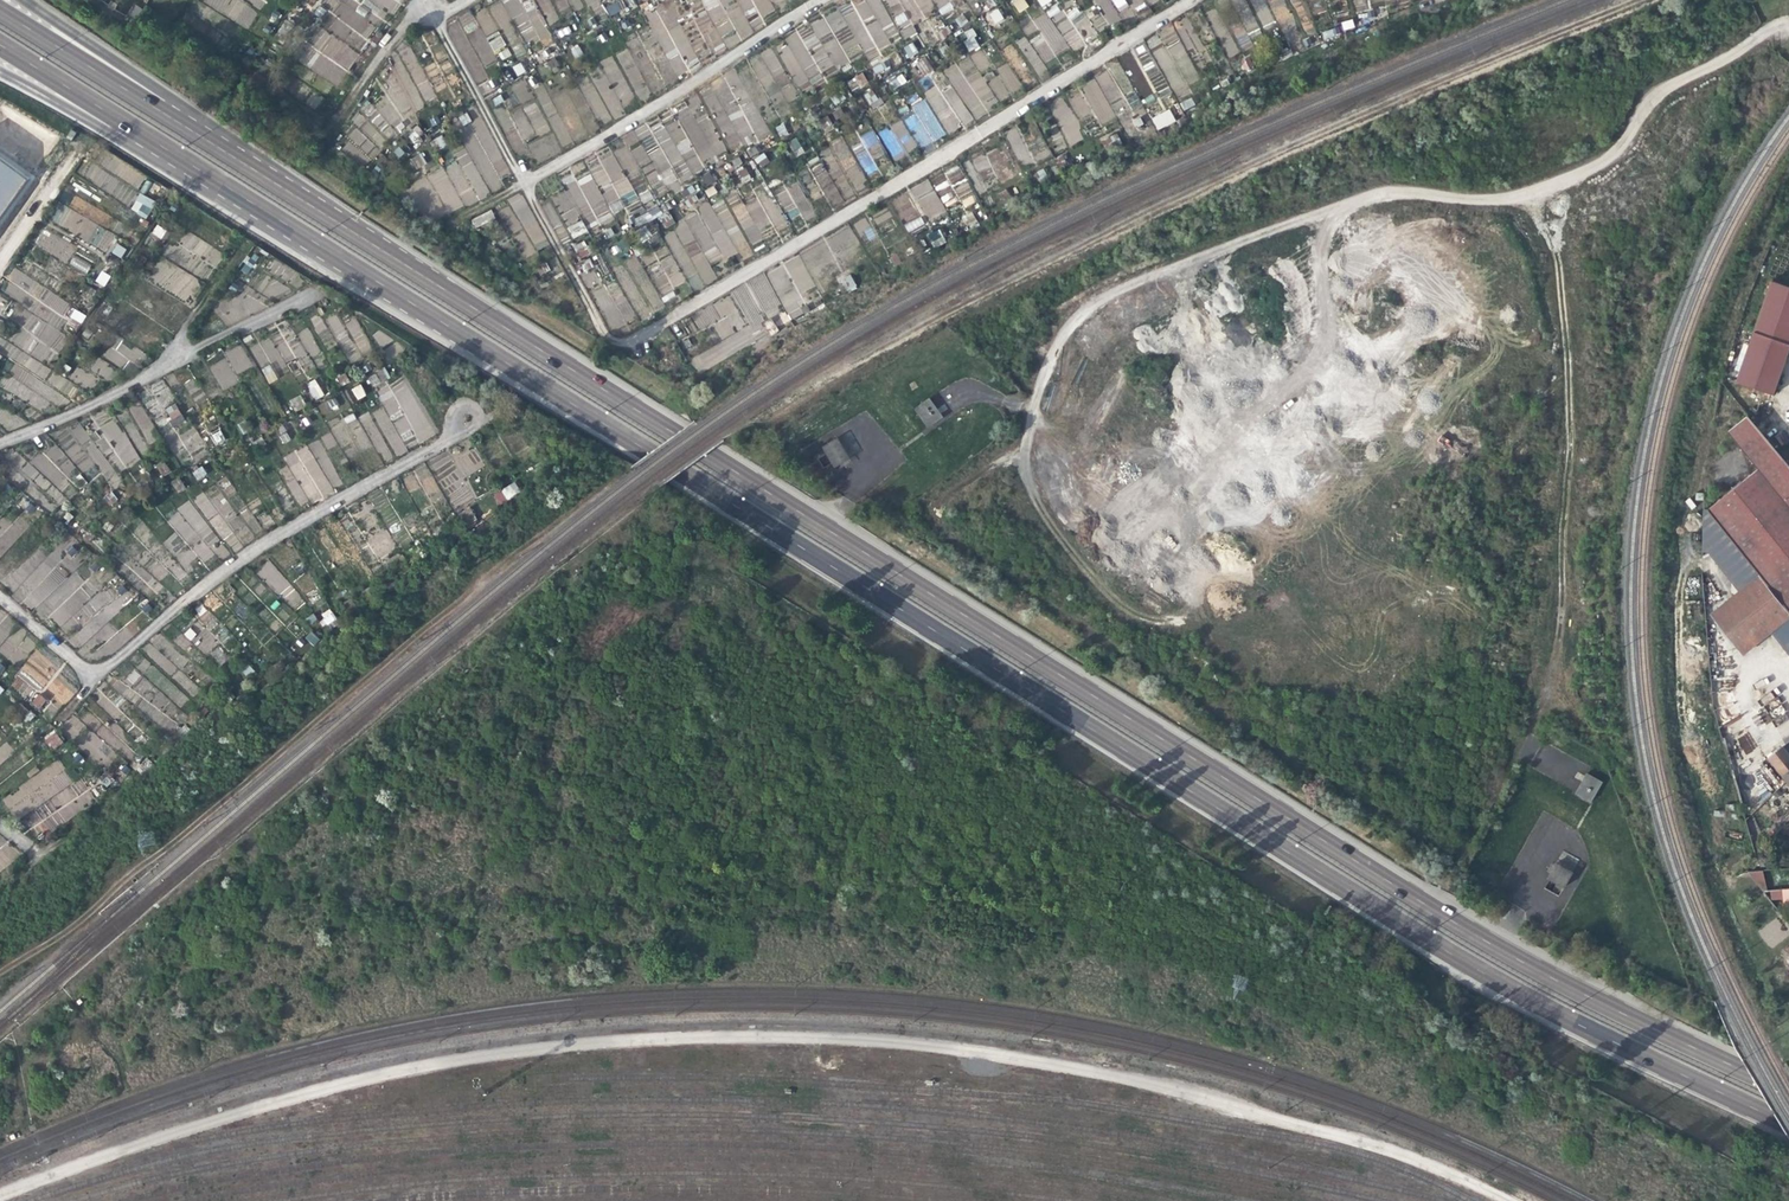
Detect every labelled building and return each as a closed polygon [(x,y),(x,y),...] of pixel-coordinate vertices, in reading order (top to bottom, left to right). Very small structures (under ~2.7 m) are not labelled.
[(248,29),(265,0),(200,0),(248,29)] [(299,59),(336,87),(361,53),(358,51),(376,27),(353,10),(357,4),(352,0),(344,0),(323,28),(322,28),(299,59)] [(390,11),(398,0),(373,0),(390,11)] [(523,47),(549,37),(535,0),(505,0),(523,47)] [(625,7),(621,0),(617,0),(604,7),(610,16),(625,7)] [(700,62),(671,0),(668,0),(644,11),(667,60),(680,54),(687,68),(700,62)] [(775,11),(769,0),(701,0),(708,12),(694,20),(713,53),(725,47),(720,38),(735,30),(741,41),(755,32),(744,14),(756,7),(762,18),(775,11)] [(796,88),(866,58),(868,61),(880,56),(878,50),(891,44),(888,37),(896,34),(881,0),(850,0),(851,4),(782,34),(786,44),(778,47),(796,88)] [(891,12),(900,8),(897,0),(886,0),(891,12)] [(953,0),(904,0),(912,11),(917,8),(923,16),(937,7),(943,16),(954,8),(949,2),(953,0)] [(1029,7),(1025,0),(1015,0),(1012,1),(1018,13),(1029,7)] [(1058,6),(1033,19),(1052,56),(1055,55),(1068,48),(1053,21),(1056,21),(1068,43),(1066,26),(1064,22),(1070,21),(1079,37),(1070,38),(1070,44),(1074,50),(1081,47),(1080,40),(1089,39),(1096,35),(1095,30),(1098,29),(1111,23),(1121,21),(1109,0),(1095,0),(1101,12),(1087,20),(1078,5),(1062,14),(1058,6)] [(1118,12),(1128,6),(1125,0),(1112,0),(1118,12)] [(1146,7),(1143,0),(1134,0),(1131,1),(1136,11),(1146,7)] [(134,5),(129,14),(136,18),(141,8),(134,5)] [(475,14),(494,52),(499,50),(503,59),(510,56),(486,8),(475,14)] [(994,25),(1004,19),(998,8),(987,14),(994,25)] [(898,26),(908,21),(904,12),(893,17),(898,26)] [(960,27),(968,23),(963,14),(955,19),(960,27)] [(1341,22),(1343,30),(1354,28),(1352,19),(1341,22)] [(904,39),(916,33),(912,24),(900,30),(904,39)] [(973,28),(962,32),(969,51),(979,47),(973,28)] [(1322,31),(1324,39),(1339,36),(1337,28),(1322,31)] [(902,49),(909,59),(919,52),(912,42),(902,49)] [(1172,56),(1183,56),(1183,43),(1172,43),(1172,56)] [(574,58),(582,55),(579,44),(571,47),(574,58)] [(759,54),(770,75),(762,79),(764,85),(773,81),(776,88),(789,81),(771,47),(759,54)] [(934,85),(923,93),(941,118),(952,110),(963,125),(975,117),(976,118),(999,102),(1022,86),(1006,63),(994,71),(991,67),(992,66),(979,48),(944,72),(952,84),(939,92),(934,85)] [(924,56),(915,61),(923,75),(933,69),(924,56)] [(1164,82),(1151,56),(1140,62),(1153,87),(1164,82)] [(517,76),(526,72),(521,62),(512,66),(517,76)] [(874,73),(890,70),(889,62),(873,65),(874,73)] [(715,116),(729,151),(765,136),(738,68),(724,73),(735,101),(725,104),(728,112),(715,116)] [(1101,124),(1116,116),(1100,89),(1107,85),(1105,81),(1111,78),(1107,71),(1080,87),(1101,124)] [(852,92),(868,83),(863,73),(846,81),(852,92)] [(888,80),(892,90),(907,82),(902,73),(888,80)] [(613,119),(624,115),(606,75),(595,80),(613,119)] [(512,86),(519,103),(531,98),(524,81),(512,86)] [(1139,96),(1151,95),(1150,83),(1137,84),(1139,96)] [(542,84),(534,89),(540,100),(548,96),(542,84)] [(595,85),(585,88),(597,120),(606,116),(595,85)] [(874,110),(882,103),(871,88),(862,95),(874,110)] [(1140,107),(1137,92),(1127,94),(1131,109),(1140,107)] [(1066,146),(1081,141),(1066,96),(1051,101),(1066,146)] [(1183,110),(1194,105),(1191,97),(1180,102),(1183,110)] [(926,98),(911,105),(915,113),(905,118),(919,148),(944,136),(926,98)] [(524,140),(534,134),(521,107),(510,113),(524,140)] [(1151,118),(1157,130),(1176,121),(1170,109),(1151,118)] [(650,130),(645,124),(621,136),(625,145),(600,157),(599,165),(589,170),(594,181),(562,177),(568,189),(552,196),(572,239),(587,232),(576,208),(591,223),(640,200),(642,204),(652,199),(636,165),(644,166),(643,170),(653,191),(700,169),(723,147),(706,111),(696,122),(691,111),(681,116),(680,126),(673,119),(650,130)] [(462,125),(471,121),(467,112),(458,116),(462,125)] [(891,126),(908,152),(918,146),(900,120),(891,126)] [(779,137),(788,134),(784,123),(775,126),(779,137)] [(407,138),(416,145),(425,133),(416,126),(407,138)] [(889,126),(878,132),(894,160),(905,155),(889,126)] [(860,136),(864,144),(854,149),(866,175),(878,169),(873,160),(885,154),(873,129),(860,136)] [(1117,133),(1102,139),(1105,148),(1121,142),(1117,133)] [(438,150),(446,146),(442,135),(433,139),(438,150)] [(788,142),(795,157),(804,152),(796,137),(788,142)] [(866,182),(841,139),(832,144),(857,187),(866,182)] [(1033,153),(1037,161),(1051,156),(1047,147),(1033,153)] [(103,149),(84,175),(126,205),(145,179),(103,149)] [(763,152),(753,159),(760,168),(769,161),(763,152)] [(419,153),(409,161),(416,170),(426,162),(419,153)] [(428,172),(446,213),(504,188),(499,177),(510,173),(502,155),(476,166),(470,154),(428,172)] [(731,161),(743,183),(750,179),(738,157),(731,161)] [(0,163),(0,214),(24,180),(0,163)] [(958,165),(944,171),(950,184),(964,177),(958,165)] [(709,171),(698,179),(705,188),(715,180),(709,171)] [(952,185),(964,208),(977,201),(965,178),(952,185)] [(929,179),(909,188),(925,219),(944,209),(929,179)] [(728,195),(748,246),(763,240),(761,233),(788,222),(787,220),(802,214),(804,220),(814,216),(799,180),(771,192),(768,182),(753,188),(757,199),(743,204),(738,192),(728,195)] [(521,192),(508,198),(536,251),(548,244),(521,192)] [(940,195),(943,204),(953,200),(951,192),(940,195)] [(147,218),(155,201),(138,193),(130,211),(147,218)] [(106,230),(114,217),(75,195),(66,209),(61,205),(52,221),(105,252),(115,235),(106,230)] [(544,204),(558,241),(566,238),(552,200),(544,204)] [(711,206),(661,230),(673,255),(660,261),(668,277),(669,277),(673,287),(686,280),(686,279),(696,274),(702,286),(717,279),(710,265),(739,251),(743,259),(752,255),(728,205),(713,211),(711,206)] [(675,224),(669,211),(662,215),(658,207),(632,219),(636,227),(658,217),(664,229),(675,224)] [(887,208),(872,216),(877,225),(892,217),(887,208)] [(470,219),(474,227),(495,219),(491,210),(470,219)] [(921,217),(904,224),(907,232),(924,225),(921,217)] [(644,247),(661,238),(653,222),(636,232),(644,247)] [(162,239),(167,230),(156,224),(151,233),(162,239)] [(42,229),(35,247),(69,261),(76,243),(42,229)] [(933,248),(946,242),(940,229),(927,234),(933,248)] [(574,245),(580,258),(590,254),(585,241),(574,245)] [(111,253),(121,258),(126,248),(116,243),(111,253)] [(69,266),(87,273),(91,262),(72,256),(69,266)] [(149,277),(187,302),(200,282),(162,258),(149,277)] [(62,317),(70,304),(13,267),(6,278),(10,281),(3,292),(34,312),(23,329),(54,349),(63,335),(59,332),(67,320),(62,317)] [(103,287),(111,275),(101,270),(94,281),(103,287)] [(765,274),(747,284),(764,313),(782,302),(789,315),(806,306),(793,285),(780,292),(783,297),(776,302),(765,283),(769,281),(765,274)] [(851,274),(841,278),(846,292),(856,289),(851,274)] [(1769,283),(1753,335),(1788,347),(1788,290),(1769,283)] [(721,339),(735,332),(733,327),(742,322),(729,296),(692,315),(700,330),(713,323),(721,339)] [(697,372),(767,333),(753,307),(743,313),(750,326),(690,359),(697,372)] [(67,324),(78,329),(85,315),(74,309),(67,324)] [(342,355),(352,352),(338,313),(328,317),(342,355)] [(360,355),(370,351),(357,317),(346,321),(360,355)] [(270,337),(249,347),(260,369),(281,359),(284,364),(307,353),(310,358),(320,353),(308,328),(295,334),(295,335),(274,345),(270,337)] [(1753,335),(1735,385),(1774,400),(1785,371),(1788,358),(1788,347),(1753,335)] [(140,367),(146,355),(115,339),(105,359),(124,368),(128,360),(140,367)] [(239,382),(236,375),(252,367),(241,344),(224,353),(226,357),(209,366),(222,391),(239,382)] [(90,369),(107,380),(115,369),(98,358),(90,369)] [(268,384),(277,380),(271,365),(262,368),(268,384)] [(373,386),(389,376),(385,369),(369,378),(373,386)] [(345,373),(337,377),(340,386),(349,383),(345,373)] [(434,435),(407,377),(377,390),(389,415),(402,409),(417,443),(434,435)] [(315,378),(306,384),(315,400),(324,395),(315,378)] [(357,400),(367,395),(360,384),(351,389),(357,400)] [(289,400),(294,411),(304,407),(299,396),(289,400)] [(929,397),(913,409),(927,429),(943,417),(929,397)] [(140,403),(130,409),(149,444),(160,439),(140,403)] [(172,403),(163,412),(176,425),(185,417),(172,403)] [(385,406),(374,411),(394,457),(405,453),(385,406)] [(369,412),(358,417),(361,424),(351,430),(361,449),(374,443),(384,463),(392,459),(369,412)] [(1786,463),(1780,455),(1747,416),(1728,431),(1758,468),(1706,509),(1737,547),(1788,611),(1788,466),(1786,463)] [(106,480),(141,458),(125,433),(121,430),(113,418),(98,428),(99,430),(89,437),(83,428),(78,424),(68,436),(58,442),(67,455),(55,445),(28,462),(20,471),(44,491),(51,482),(61,490),(70,479),(94,500),(78,475),(92,467),(95,464),(97,466),(106,480)] [(276,429),(283,444),(291,440),(283,425),(276,429)] [(178,435),(189,455),(205,447),(194,427),(178,435)] [(220,428),(210,433),(215,445),(225,440),(220,428)] [(327,448),(335,444),(330,433),(321,437),(327,448)] [(837,437),(820,447),(834,469),(850,459),(837,437)] [(309,444),(283,457),(288,466),(280,470),(300,509),(334,492),(332,488),(341,484),(318,440),(309,444)] [(162,477),(170,472),(164,460),(155,465),(162,477)] [(198,481),(207,474),(201,465),(191,472),(198,481)] [(176,492),(184,489),(180,478),(172,480),(176,492)] [(516,483),(492,493),(497,504),(520,494),(516,483)] [(194,497),(206,520),(217,514),(205,492),(194,497)] [(166,521),(205,561),(213,554),(209,550),(222,538),(186,501),(166,521)] [(467,526),(477,521),(470,507),(460,512),(467,526)] [(29,525),(19,515),(8,526),(0,519),(0,556),(29,525)] [(388,535),(379,536),(379,551),(388,551),(388,535)] [(1737,547),(1718,562),(1740,590),(1711,613),(1743,652),(1771,630),(1788,653),(1788,611),(1737,547)] [(58,626),(67,630),(72,621),(91,602),(101,585),(98,583),(82,574),(77,569),(59,588),(78,554),(62,570),(54,565),(43,576),(38,571),(41,566),(26,580),(17,571),(4,583),(26,604),(40,612),(43,615),(54,622),(58,626)] [(269,560),(257,571),(282,598),(294,587),(269,560)] [(330,608),(318,615),(325,626),(336,619),(330,608)] [(189,627),(183,635),(191,641),(197,633),(189,627)] [(311,646),(319,641),(312,631),(305,636),(311,646)] [(78,689),(56,673),(60,668),(36,649),(17,673),(40,691),(43,688),(66,705),(78,689)] [(31,703),(39,710),(47,700),(38,693),(31,703)] [(11,712),(27,724),(34,714),(18,702),(11,712)] [(50,750),(63,744),(57,731),(44,737),(50,750)] [(1746,754),(1757,747),(1747,732),(1736,739),(1746,754)] [(3,757),(12,752),(7,743),(0,747),(0,751),(3,757)] [(1782,748),(1769,758),(1787,779),(1788,781),(1788,756),(1782,748)] [(58,761),(3,797),(25,831),(35,825),(42,835),(84,808),(71,788),(74,786),(58,761)] [(1574,794),(1590,804),(1602,782),(1586,773),(1574,794)] [(18,859),(0,833),(0,872),(18,859)] [(1775,835),(1776,848),(1788,847),(1788,835),(1775,835)] [(1559,850),(1548,880),(1555,882),(1553,889),(1564,893),(1578,857),(1559,850)] [(1764,870),(1752,871),(1753,889),(1765,889),(1764,870)]
